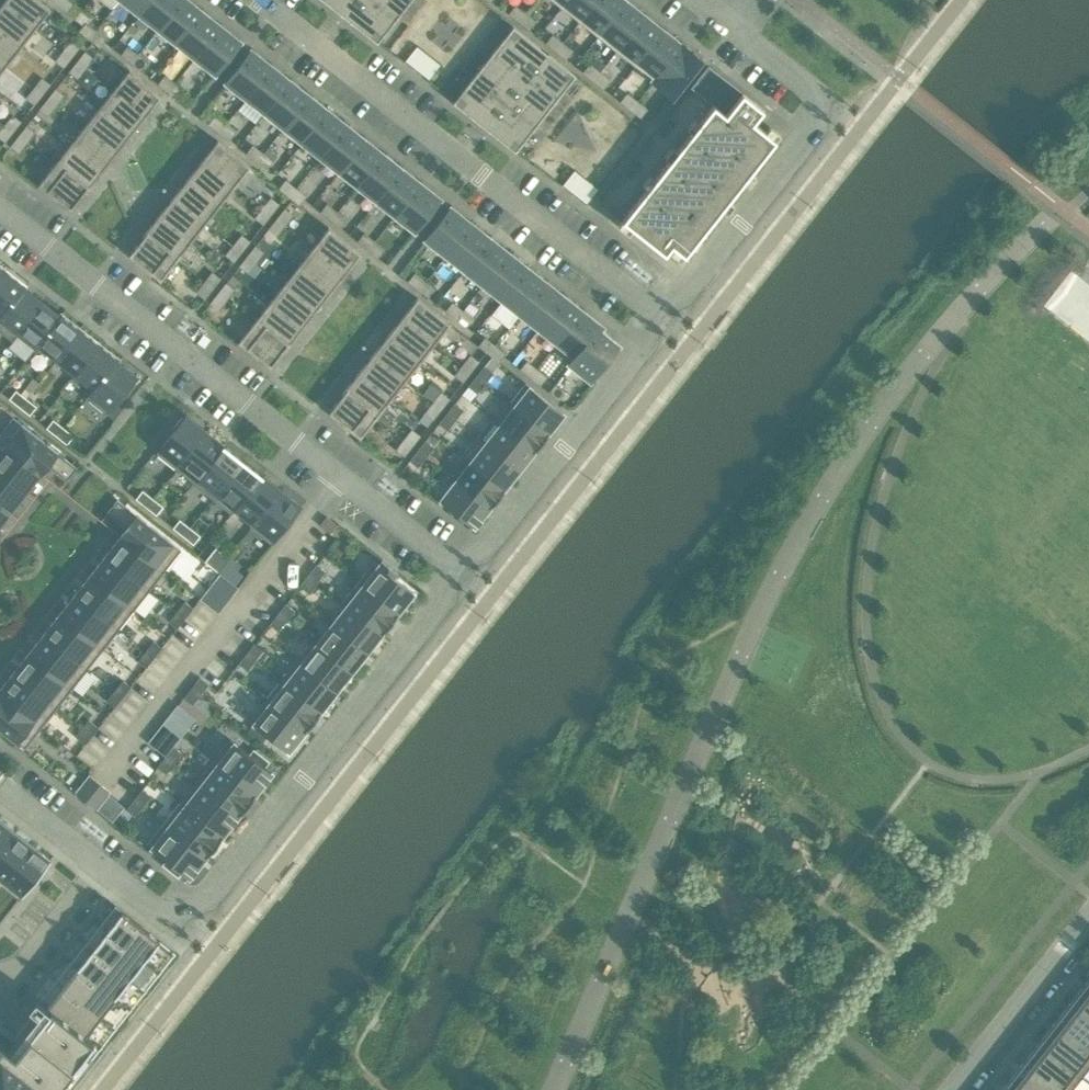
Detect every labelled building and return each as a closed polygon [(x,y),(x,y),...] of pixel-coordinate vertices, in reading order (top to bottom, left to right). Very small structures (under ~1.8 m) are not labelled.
[(3,3),(35,28),(51,9),(40,0),(5,0),(3,3)] [(56,4),(66,12),(73,3),(69,0),(59,0),(56,4)] [(139,14),(150,0),(121,0),(139,14)] [(139,14),(157,28),(180,0),(150,0),(139,14)] [(157,28),(176,43),(202,11),(188,0),(180,0),(157,28)] [(336,11),(339,13),(341,15),(342,14),(350,21),(350,22),(352,23),(355,25),(377,43),(411,0),(323,0),(336,11)] [(560,7),(579,22),(596,0),(566,0),(560,7)] [(579,22),(597,36),(626,0),(625,0),(596,0),(579,22)] [(626,0),(597,36),(616,51),(644,15),(626,0)] [(0,6),(0,31),(20,47),(35,28),(3,3),(0,6)] [(515,5),(508,13),(519,22),(525,13),(515,5)] [(202,11),(176,43),(195,58),(220,25),(202,11)] [(525,13),(519,22),(529,30),(536,21),(525,13)] [(644,15),(616,51),(635,66),(663,30),(644,15)] [(86,22),(79,31),(89,39),(96,30),(86,22)] [(220,25),(195,58),(215,73),(216,72),(215,72),(239,42),(240,41),(220,25)] [(513,25),(452,102),(475,119),(477,122),(479,124),(480,123),(488,130),(490,132),(493,134),(515,152),(576,75),(513,25)] [(96,30),(89,39),(99,47),(106,38),(96,30)] [(663,30),(635,66),(653,80),(682,44),(663,30)] [(6,65),(20,47),(0,31),(0,61),(6,65)] [(552,34),(546,43),(556,51),(563,42),(552,34)] [(71,40),(63,50),(71,57),(79,47),(71,40)] [(563,42),(556,51),(566,59),(573,50),(563,42)] [(682,44),(653,80),(673,96),(701,59),(682,44)] [(417,45),(404,61),(429,80),(441,64),(417,45)] [(127,46),(120,55),(131,63),(137,54),(127,46)] [(63,50),(55,60),(63,67),(71,57),(63,50)] [(251,50),(226,82),(245,98),(271,65),(251,50)] [(85,51),(77,61),(85,68),(93,58),(85,51)] [(137,54),(131,63),(141,71),(148,62),(137,54)] [(77,61),(69,71),(77,78),(85,68),(77,61)] [(590,63),(583,72),(593,80),(600,72),(590,63)] [(271,65),(245,98),(264,112),(290,80),(271,65)] [(713,104),(622,219),(665,253),(672,244),(684,255),(775,139),(752,121),(762,108),(708,65),(691,87),(713,104)] [(129,70),(113,90),(146,115),(161,96),(129,70)] [(600,72),(593,80),(603,88),(610,80),(600,72)] [(164,75),(158,84),(168,92),(175,83),(164,75)] [(41,77),(33,87),(42,94),(50,84),(41,77)] [(290,80),(264,112),(283,127),(308,95),(290,80)] [(175,83),(168,92),(178,100),(185,91),(175,83)] [(33,87),(25,98),(34,104),(42,94),(33,87)] [(55,88),(47,98),(56,105),(64,95),(55,88)] [(113,90),(98,108),(131,134),(146,115),(113,90)] [(627,93),(620,101),(630,110),(637,101),(627,93)] [(308,95),(283,127),(301,142),(327,109),(308,95)] [(47,98),(39,109),(48,115),(56,105),(47,98)] [(637,101),(630,110),(640,118),(647,109),(637,101)] [(98,108),(84,127),(116,153),(131,134),(98,108)] [(327,109),(301,142),(320,156),(345,124),(327,109)] [(12,114),(4,125),(13,131),(21,121),(12,114)] [(215,115),(208,124),(219,132),(225,123),(215,115)] [(225,123),(219,132),(229,140),(236,131),(225,123)] [(345,124),(320,156),(339,171),(364,139),(345,124)] [(0,130),(0,138),(5,142),(13,131),(4,125),(0,130)] [(26,125),(18,136),(27,142),(35,132),(26,125)] [(84,127),(69,146),(102,171),(116,153),(84,127)] [(18,136),(10,146),(19,153),(27,142),(18,136)] [(364,139),(339,171),(357,186),(383,153),(364,139)] [(218,140),(202,160),(235,185),(250,166),(218,140)] [(252,145),(246,153),(256,161),(263,153),(252,145)] [(69,146),(54,164),(87,190),(102,171),(69,146)] [(263,153),(256,161),(266,169),(273,161),(263,153)] [(383,153),(357,186),(376,200),(401,168),(383,153)] [(202,160),(187,178),(220,204),(235,185),(202,160)] [(54,164),(39,184),(57,199),(57,198),(71,209),(85,190),(86,191),(87,190),(54,164)] [(401,168),(376,200),(394,215),(420,183),(401,168)] [(574,169),(562,185),(586,204),(598,188),(574,169)] [(187,178),(173,197),(205,223),(220,204),(187,178)] [(285,179),(278,188),(289,196),(295,188),(285,179)] [(420,183),(394,215),(414,231),(415,230),(415,229),(438,199),(439,200),(440,198),(420,183)] [(295,188),(289,196),(299,204),(306,196),(295,188)] [(173,197),(158,216),(191,241),(205,223),(173,197)] [(270,197),(262,207),(271,214),(279,204),(270,197)] [(327,203),(320,212),(330,220),(337,211),(327,203)] [(262,207),(254,217),(263,224),(271,214),(262,207)] [(451,207),(426,240),(445,255),(471,223),(451,207)] [(284,208),(276,218),(285,225),(293,215),(284,208)] [(337,211),(330,220),(340,228),(347,219),(337,211)] [(158,216),(143,234),(176,260),(191,241),(158,216)] [(276,218),(268,228),(277,235),(285,225),(276,218)] [(471,223),(445,255),(464,270),(489,237),(471,223)] [(328,227),(313,247),(345,273),(361,253),(328,227)] [(364,232),(357,241),(367,249),(374,241),(364,232)] [(143,236),(129,254),(142,265),(142,266),(160,280),(176,260),(143,234),(143,235),(143,236)] [(241,234),(233,244),(242,251),(250,241),(241,234)] [(489,237),(464,270),(482,285),(508,252),(489,237)] [(374,241),(367,249),(378,257),(384,249),(374,241)] [(233,244),(225,255),(234,261),(242,251),(233,244)] [(255,245),(247,255),(256,262),(264,252),(255,245)] [(313,247),(298,266),(331,291),(345,273),(313,247)] [(508,252),(482,285),(501,299),(527,267),(508,252)] [(247,255),(239,266),(248,273),(256,262),(247,255)] [(298,266),(284,284),(316,310),(331,291),(298,266)] [(527,267),(501,299),(520,314),(545,281),(527,267)] [(0,278),(0,315),(1,315),(25,285),(6,270),(0,278)] [(212,271),(204,282),(212,288),(220,278),(212,271)] [(415,273),(408,281),(418,289),(425,281),(415,273)] [(425,281),(418,289),(428,297),(435,289),(425,281)] [(545,281),(520,314),(538,329),(564,296),(545,281)] [(204,282),(196,292),(204,299),(212,288),(204,282)] [(226,283),(218,293),(226,300),(234,289),(226,283)] [(284,284),(269,303),(301,328),(316,310),(284,284)] [(12,341),(18,333),(17,332),(42,301),(24,287),(26,285),(25,285),(1,315),(0,315),(0,332),(12,341)] [(218,293),(210,303),(218,310),(226,300),(218,293)] [(564,296),(538,329),(557,343),(582,311),(564,296)] [(417,298),(402,317),(434,343),(450,323),(417,298)] [(42,301),(17,332),(18,333),(37,347),(38,347),(37,346),(38,345),(62,314),(61,313),(59,315),(42,301)] [(452,302),(445,311),(455,319),(462,310),(452,302)] [(269,303),(254,321),(287,347),(301,328),(269,303)] [(462,310),(455,319),(466,327),(473,318),(462,310)] [(582,311),(557,343),(575,357),(575,358),(598,329),(599,329),(601,326),(582,311)] [(38,345),(37,346),(38,347),(39,345),(57,358),(80,329),(62,314),(38,345)] [(402,317),(387,336),(420,361),(434,343),(402,317)] [(254,321),(238,342),(257,356),(257,355),(270,366),(285,348),(286,348),(287,347),(254,321)] [(57,358),(56,359),(74,373),(75,374),(99,343),(80,329),(57,358)] [(575,357),(569,364),(590,380),(598,370),(613,352),(612,351),(618,344),(599,329),(598,329),(575,358),(575,357)] [(387,336),(372,354),(405,380),(420,361),(387,336)] [(485,337),(478,346),(488,354),(495,345),(485,337)] [(74,373),(71,377),(89,392),(90,393),(118,358),(99,343),(75,374),(74,373)] [(495,345),(488,354),(498,362),(505,353),(495,345)] [(372,354),(358,373),(390,398),(405,380),(372,354)] [(470,354),(462,365),(471,371),(479,361),(470,354)] [(89,392),(85,397),(106,413),(119,397),(121,398),(128,389),(126,388),(136,375),(117,361),(119,359),(118,358),(90,393),(89,392)] [(527,361),(520,369),(530,377),(537,369),(527,361)] [(462,365),(454,375),(463,382),(471,371),(462,365)] [(484,365),(476,375),(483,381),(491,371),(484,365)] [(537,369),(530,377),(540,385),(547,377),(537,369)] [(358,373),(343,392),(376,417),(390,398),(358,373)] [(476,375),(468,386),(475,391),(483,381),(476,375)] [(555,383),(549,392),(559,400),(566,391),(555,383)] [(529,386),(514,405),(548,433),(564,413),(529,386)] [(16,390),(9,398),(19,406),(26,398),(16,390)] [(343,393),(328,412),(342,422),(341,423),(360,437),(376,417),(343,392),(342,393),(343,393)] [(441,392),(433,402),(441,409),(449,398),(441,392)] [(26,398),(19,406),(30,415),(36,406),(26,398)] [(433,402),(425,412),(433,419),(441,409),(433,402)] [(455,403),(447,413),(454,418),(462,408),(455,403)] [(514,405),(499,424),(534,451),(548,433),(514,405)] [(447,413),(439,423),(446,428),(454,418),(447,413)] [(176,428),(156,453),(176,468),(205,431),(186,415),(183,418),(181,417),(174,426),(176,428)] [(0,435),(0,440),(41,472),(47,464),(67,480),(77,467),(14,418),(0,435)] [(53,419),(46,428),(56,436),(63,427),(53,419)] [(499,424),(484,443),(519,470),(534,451),(499,424)] [(63,427),(56,436),(67,444),(73,436),(63,427)] [(411,429),(403,439),(412,446),(420,436),(411,429)] [(205,431),(176,468),(194,483),(224,445),(205,431)] [(403,439),(395,449),(404,456),(412,446),(403,439)] [(25,492),(41,472),(0,440),(0,472),(25,492)] [(425,440),(417,450),(424,455),(432,445),(425,440)] [(484,443),(470,461),(504,488),(519,470),(484,443)] [(224,445),(194,483),(213,498),(243,460),(224,445)] [(417,450),(409,460),(416,466),(424,455),(417,450)] [(243,460),(213,498),(232,513),(235,509),(235,508),(261,475),(243,460)] [(470,461),(455,480),(490,507),(504,488),(470,461)] [(10,512),(25,492),(0,472),(0,504),(10,512)] [(261,475),(235,508),(235,509),(252,523),(253,523),(280,489),(261,475)] [(455,480),(440,499),(474,526),(490,507),(455,480)] [(252,523),(249,527),(269,543),(299,505),(280,489),(253,523),(252,523)] [(142,490),(135,498),(146,506),(153,498),(142,490)] [(153,498),(146,506),(156,515),(163,506),(153,498)] [(117,499),(107,512),(127,527),(120,535),(165,570),(181,549),(117,499)] [(10,512),(0,504),(0,524),(10,512)] [(327,516),(320,525),(330,533),(337,524),(327,516)] [(179,519),(173,528),(183,536),(190,527),(179,519)] [(190,527),(183,536),(193,544),(200,535),(190,527)] [(120,535),(105,555),(149,590),(165,570),(120,535)] [(215,547),(205,561),(211,566),(222,553),(215,547)] [(222,553),(211,566),(218,572),(229,558),(222,553)] [(105,555),(89,574),(134,609),(149,590),(105,555)] [(374,561),(358,581),(398,613),(414,592),(394,576),(397,572),(381,559),(380,561),(378,564),(374,561)] [(317,564),(308,574),(317,581),(325,571),(317,564)] [(89,574),(74,594),(118,629),(134,609),(89,574)] [(237,587),(220,574),(200,599),(217,613),(237,587)] [(308,574),(300,585),(309,591),(317,581),(308,574)] [(358,581),(342,602),(346,605),(346,604),(382,632),(398,613),(358,581)] [(74,594),(58,614),(103,649),(118,629),(74,594)] [(184,601),(176,611),(185,618),(193,608),(184,601)] [(286,603),(278,614),(286,620),(294,610),(286,603)] [(346,605),(331,624),(367,652),(382,632),(346,604),(346,605)] [(176,611),(168,621),(177,628),(185,618),(176,611)] [(58,614),(43,633),(87,668),(103,649),(58,614)] [(278,614),(269,624),(278,631),(286,620),(278,614)] [(316,642),(315,643),(351,672),(367,652),(331,624),(316,642)] [(43,633),(28,653),(72,688),(87,668),(43,633)] [(312,639),(296,660),(336,691),(351,672),(315,643),(316,642),(312,639)] [(153,640),(145,650),(154,657),(162,647),(153,640)] [(255,642),(247,653),(255,660),(263,649),(255,642)] [(145,650),(137,661),(146,667),(154,657),(145,650)] [(28,653),(12,673),(56,707),(72,688),(28,653)] [(247,653),(238,663),(247,670),(255,660),(247,653)] [(296,660),(280,679),(320,711),(336,691),(296,660)] [(0,688),(0,695),(41,727),(56,707),(12,673),(0,688)] [(200,677),(192,687),(200,694),(208,684),(200,677)] [(123,679),(114,690),(123,696),(131,686),(123,679)] [(280,679),(265,699),(305,731),(320,711),(280,679)] [(192,687),(183,697),(192,704),(200,694),(192,687)] [(114,690),(106,700),(115,707),(123,696),(114,690)] [(18,742),(25,748),(41,727),(0,695),(0,728),(18,742)] [(265,699),(248,720),(289,751),(305,731),(265,699)] [(162,754),(165,756),(173,746),(196,717),(178,703),(147,742),(162,754)] [(88,719),(82,727),(92,736),(99,727),(88,719)] [(82,727),(75,736),(85,744),(92,736),(82,727)] [(230,738),(212,760),(255,794),(272,772),(264,766),(268,761),(253,750),(250,754),(230,738)] [(173,746),(165,756),(174,763),(182,753),(173,746)] [(165,756),(157,766),(166,773),(174,763),(165,756)] [(212,760),(196,781),(239,814),(255,794),(212,760)] [(196,781),(180,801),(223,835),(239,814),(196,781)] [(143,788),(134,799),(143,806),(151,795),(143,788)] [(134,799),(126,809),(135,816),(143,806),(134,799)] [(180,801),(163,822),(206,856),(223,835),(180,801)] [(14,831),(0,820),(0,849),(14,831)] [(163,822),(146,843),(167,860),(163,864),(178,875),(181,871),(189,877),(206,856),(163,822)] [(0,849),(0,888),(2,886),(0,885),(32,845),(14,831),(0,849)] [(32,845),(0,885),(2,886),(18,899),(19,900),(51,860),(50,859),(32,845)] [(175,952),(159,939),(157,938),(124,912),(115,904),(109,900),(62,960),(33,997),(28,1003),(35,1009),(14,1036),(0,1025),(0,1089),(66,1089),(175,952)] [(1088,980),(1071,1000),(1088,1014),(1088,981),(1088,980)] [(1071,1000),(1055,1021),(1088,1048),(1088,1014),(1071,1000)] [(1055,1021),(1039,1042),(1082,1076),(1088,1068),(1088,1048),(1055,1021)] [(1039,1042),(1023,1062),(1058,1089),(1071,1089),(1082,1076),(1039,1042)] [(1023,1062),(1006,1083),(1015,1089),(1058,1089),(1023,1062)]
